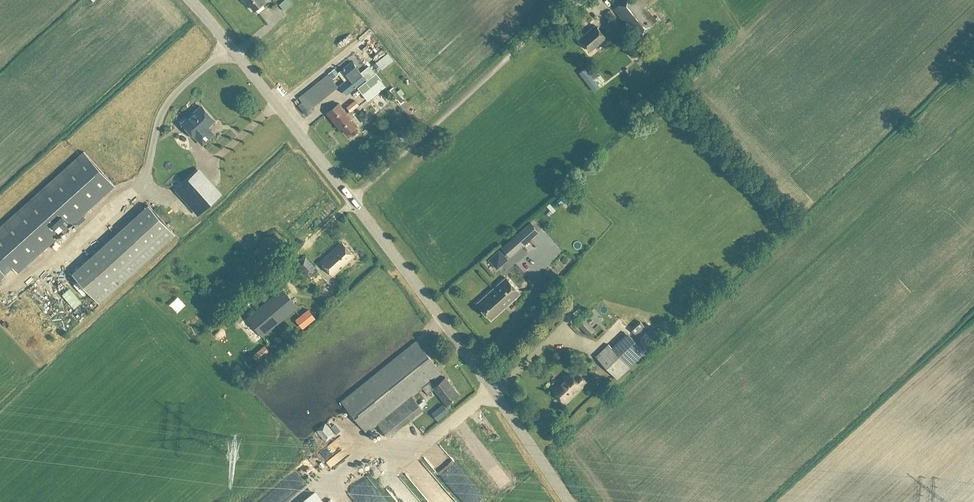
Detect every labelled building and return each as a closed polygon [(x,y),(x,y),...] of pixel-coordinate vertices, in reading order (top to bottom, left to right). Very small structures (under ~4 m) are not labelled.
[(246,2),(247,1),(254,10),(266,0),(265,0),(244,0),(246,2)] [(286,6),(294,0),(281,0),(272,7),(268,3),(264,6),(274,18),(281,12),(278,8),(283,3),(286,6)] [(633,16),(636,19),(637,19),(640,22),(643,26),(642,26),(645,30),(664,14),(652,0),(633,16)] [(595,25),(580,38),(591,50),(606,37),(595,25)] [(379,33),(371,35),(376,47),(383,44),(379,33)] [(342,68),(347,74),(343,77),(346,80),(340,84),(347,94),(367,78),(352,60),(342,68)] [(333,78),(339,73),(334,67),(328,72),(333,78)] [(595,91),(601,86),(595,79),(600,75),(593,67),(589,71),(586,67),(580,72),(595,91)] [(368,99),(384,87),(374,75),(359,87),(368,99)] [(397,99),(400,103),(404,100),(400,96),(404,93),(400,88),(397,91),(393,87),(390,89),(393,94),(392,94),(396,100),(397,99)] [(358,128),(356,126),(357,125),(351,118),(355,115),(351,110),(358,104),(355,100),(347,106),(350,110),(347,112),(339,102),(327,112),(340,129),(342,128),(347,134),(348,133),(349,135),(353,135),(358,132),(358,128)] [(214,120),(201,105),(183,122),(196,136),(202,143),(213,133),(207,126),(214,120)] [(18,273),(115,185),(84,151),(0,226),(0,278),(13,267),(18,273)] [(187,180),(176,190),(198,213),(218,194),(205,180),(195,189),(187,180)] [(556,197),(551,199),(555,207),(560,206),(556,197)] [(99,302),(175,234),(148,204),(72,273),(99,302)] [(300,231),(312,218),(305,211),(292,224),(300,231)] [(510,257),(539,231),(530,221),(501,247),(510,257)] [(341,241),(320,261),(333,275),(355,256),(341,241)] [(496,268),(506,257),(497,248),(487,258),(496,268)] [(316,267),(306,256),(297,263),(307,275),(316,267)] [(491,318),(520,292),(506,277),(477,303),(491,318)] [(319,285),(327,291),(331,286),(323,280),(319,285)] [(262,336),(298,306),(282,287),(246,317),(262,336)] [(592,309),(599,316),(605,311),(599,303),(592,309)] [(300,330),(315,317),(308,308),(292,321),(293,322),(290,325),(292,328),(296,326),(300,330)] [(581,318),(591,329),(597,323),(587,312),(581,318)] [(630,328),(636,334),(644,326),(639,320),(632,327),(630,328)] [(663,336),(659,332),(648,343),(652,347),(663,336)] [(595,356),(617,379),(638,358),(618,338),(611,346),(608,343),(595,356)] [(446,376),(439,381),(435,376),(436,376),(442,372),(416,339),(341,400),(367,432),(378,424),(388,437),(423,409),(412,396),(423,387),(428,394),(434,388),(446,403),(459,393),(446,376)] [(565,380),(554,390),(565,402),(582,385),(586,381),(579,373),(574,377),(570,372),(563,378),(565,380)] [(432,413),(438,420),(449,411),(443,404),(432,413)] [(316,430),(325,441),(335,433),(326,422),(316,430)] [(332,439),(335,443),(344,438),(341,433),(332,439)] [(412,465),(417,472),(425,466),(419,459),(412,465)] [(450,486),(434,496),(438,501),(461,501),(450,486)] [(315,490),(300,501),(325,501),(315,490)] [(378,490),(364,501),(388,501),(378,490)]
